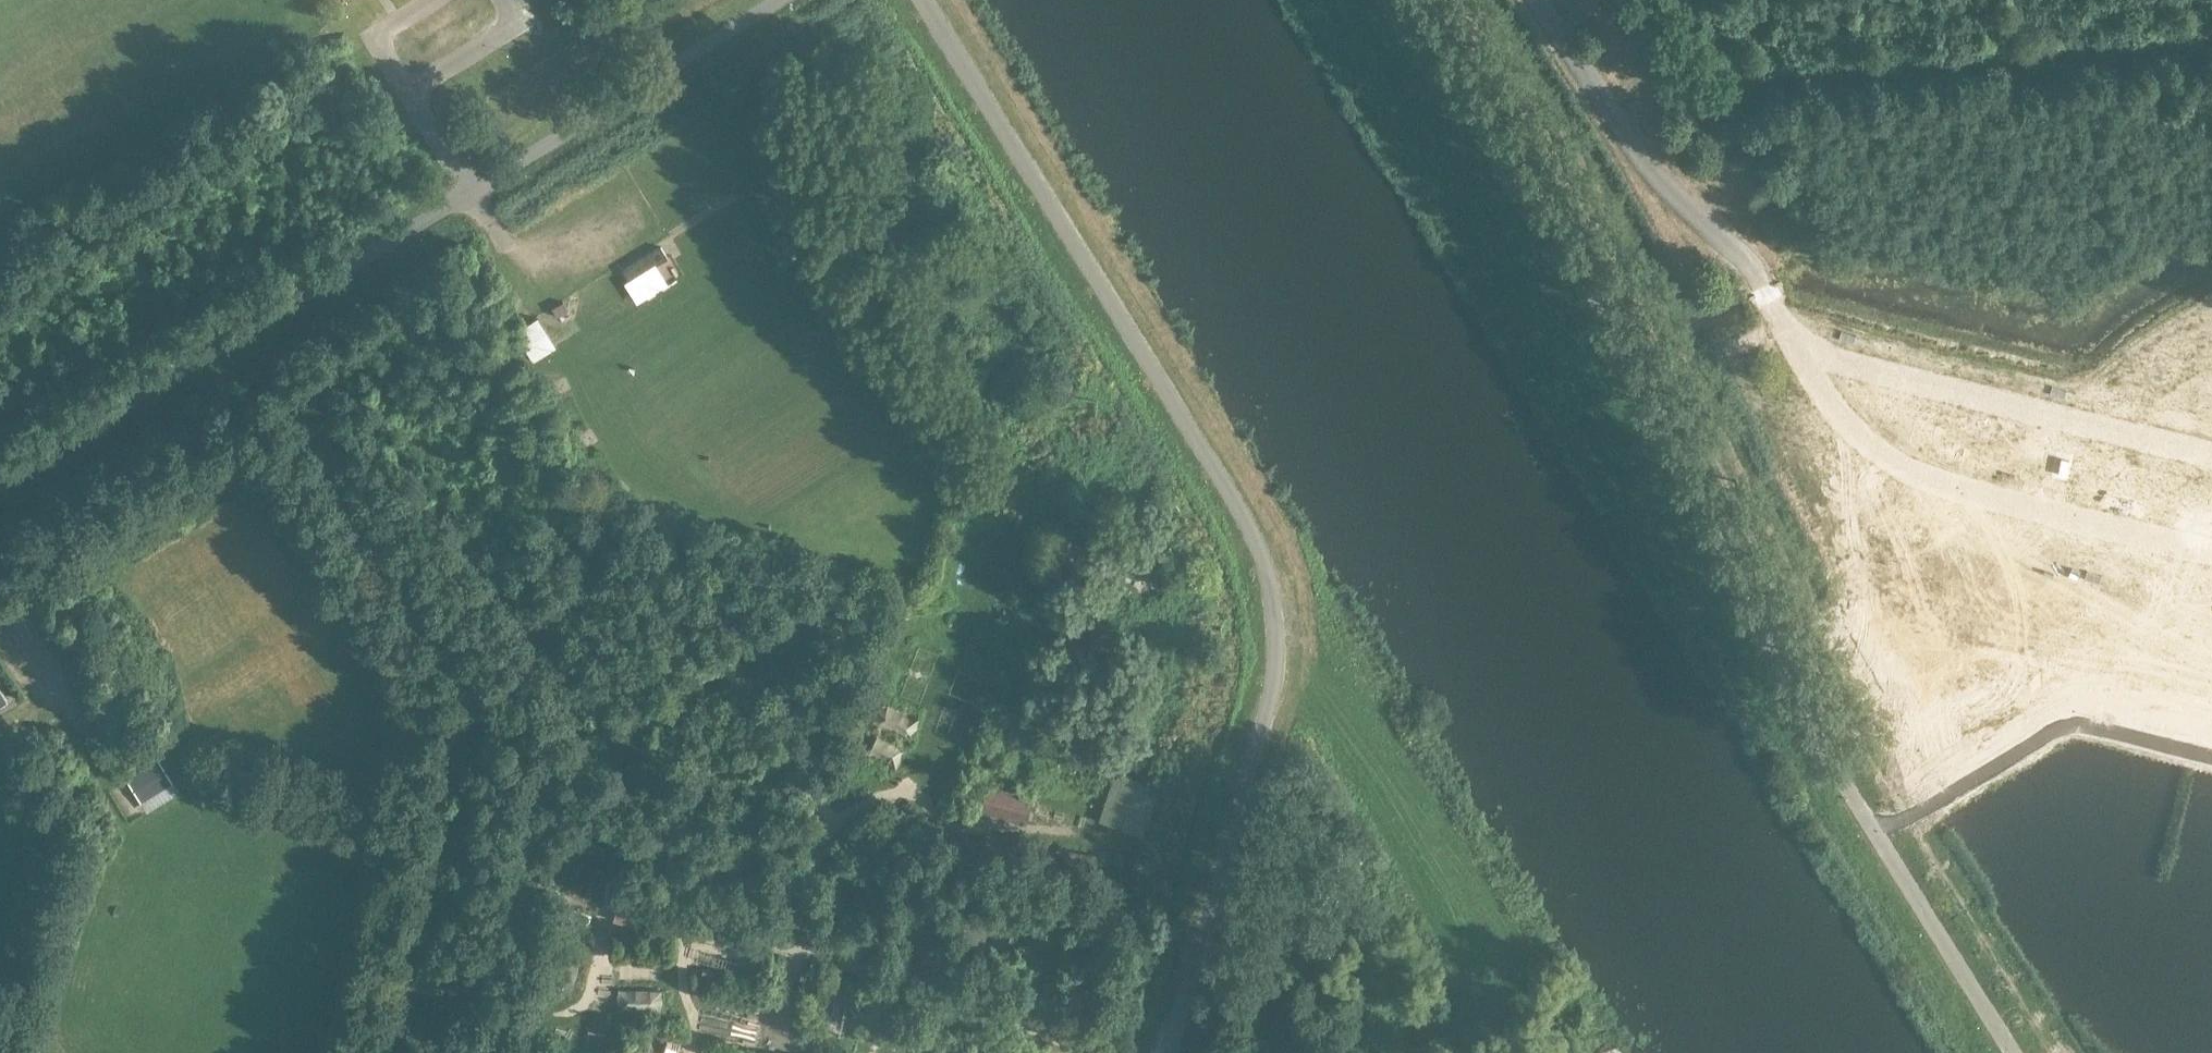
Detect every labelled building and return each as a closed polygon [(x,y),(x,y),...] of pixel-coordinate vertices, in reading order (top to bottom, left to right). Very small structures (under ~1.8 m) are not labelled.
[(285,52),(274,59),(279,68),(291,61),(285,52)] [(668,257),(661,246),(623,269),(630,280),(668,257)] [(2075,547),(2048,653),(2115,669),(2128,618),(2141,564),(2075,547)] [(2128,618),(2117,663),(2211,687),(2211,639),(2128,618)] [(127,777),(141,799),(173,779),(159,757),(127,777)] [(1117,769),(1100,819),(1143,833),(1160,784),(1117,769)]
